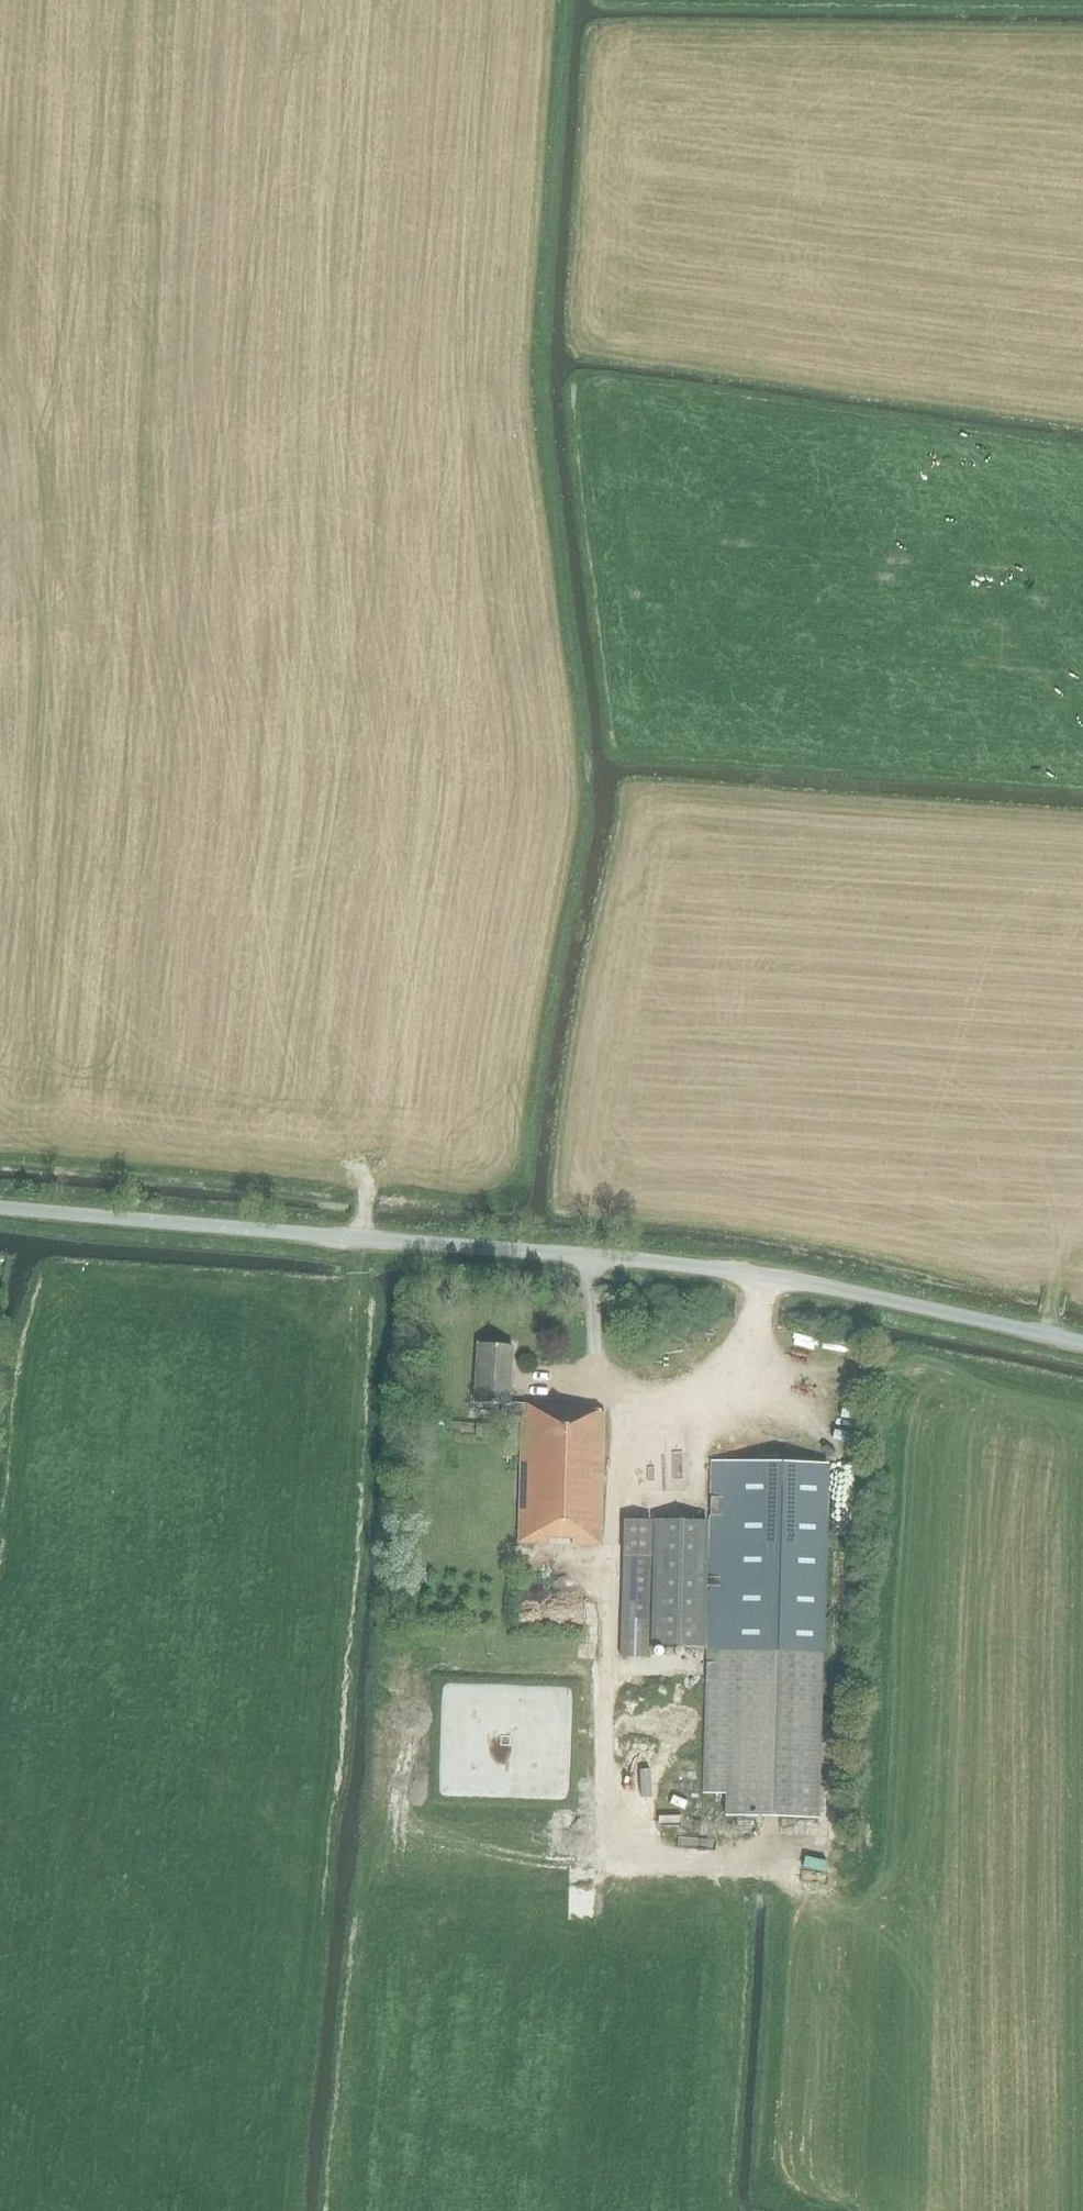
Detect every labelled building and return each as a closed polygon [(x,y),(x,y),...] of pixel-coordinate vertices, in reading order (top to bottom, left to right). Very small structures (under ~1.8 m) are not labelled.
[(600,1545),(603,1410),(582,1409),(582,1406),(525,1403),(525,1404),(508,1403),(512,1346),(477,1343),(475,1402),(503,1403),(503,1416),(523,1417),(523,1424),(522,1424),(518,1541),(600,1545)] [(707,1660),(821,1663),(826,1463),(711,1460),(709,1577),(705,1577),(706,1522),(653,1520),(650,1645),(703,1646),(705,1591),(708,1591),(707,1660)] [(647,1620),(650,1521),(622,1520),(619,1620),(619,1657),(646,1658),(647,1620)] [(821,1663),(707,1660),(703,1793),(724,1794),(723,1816),(817,1819),(821,1663)]
